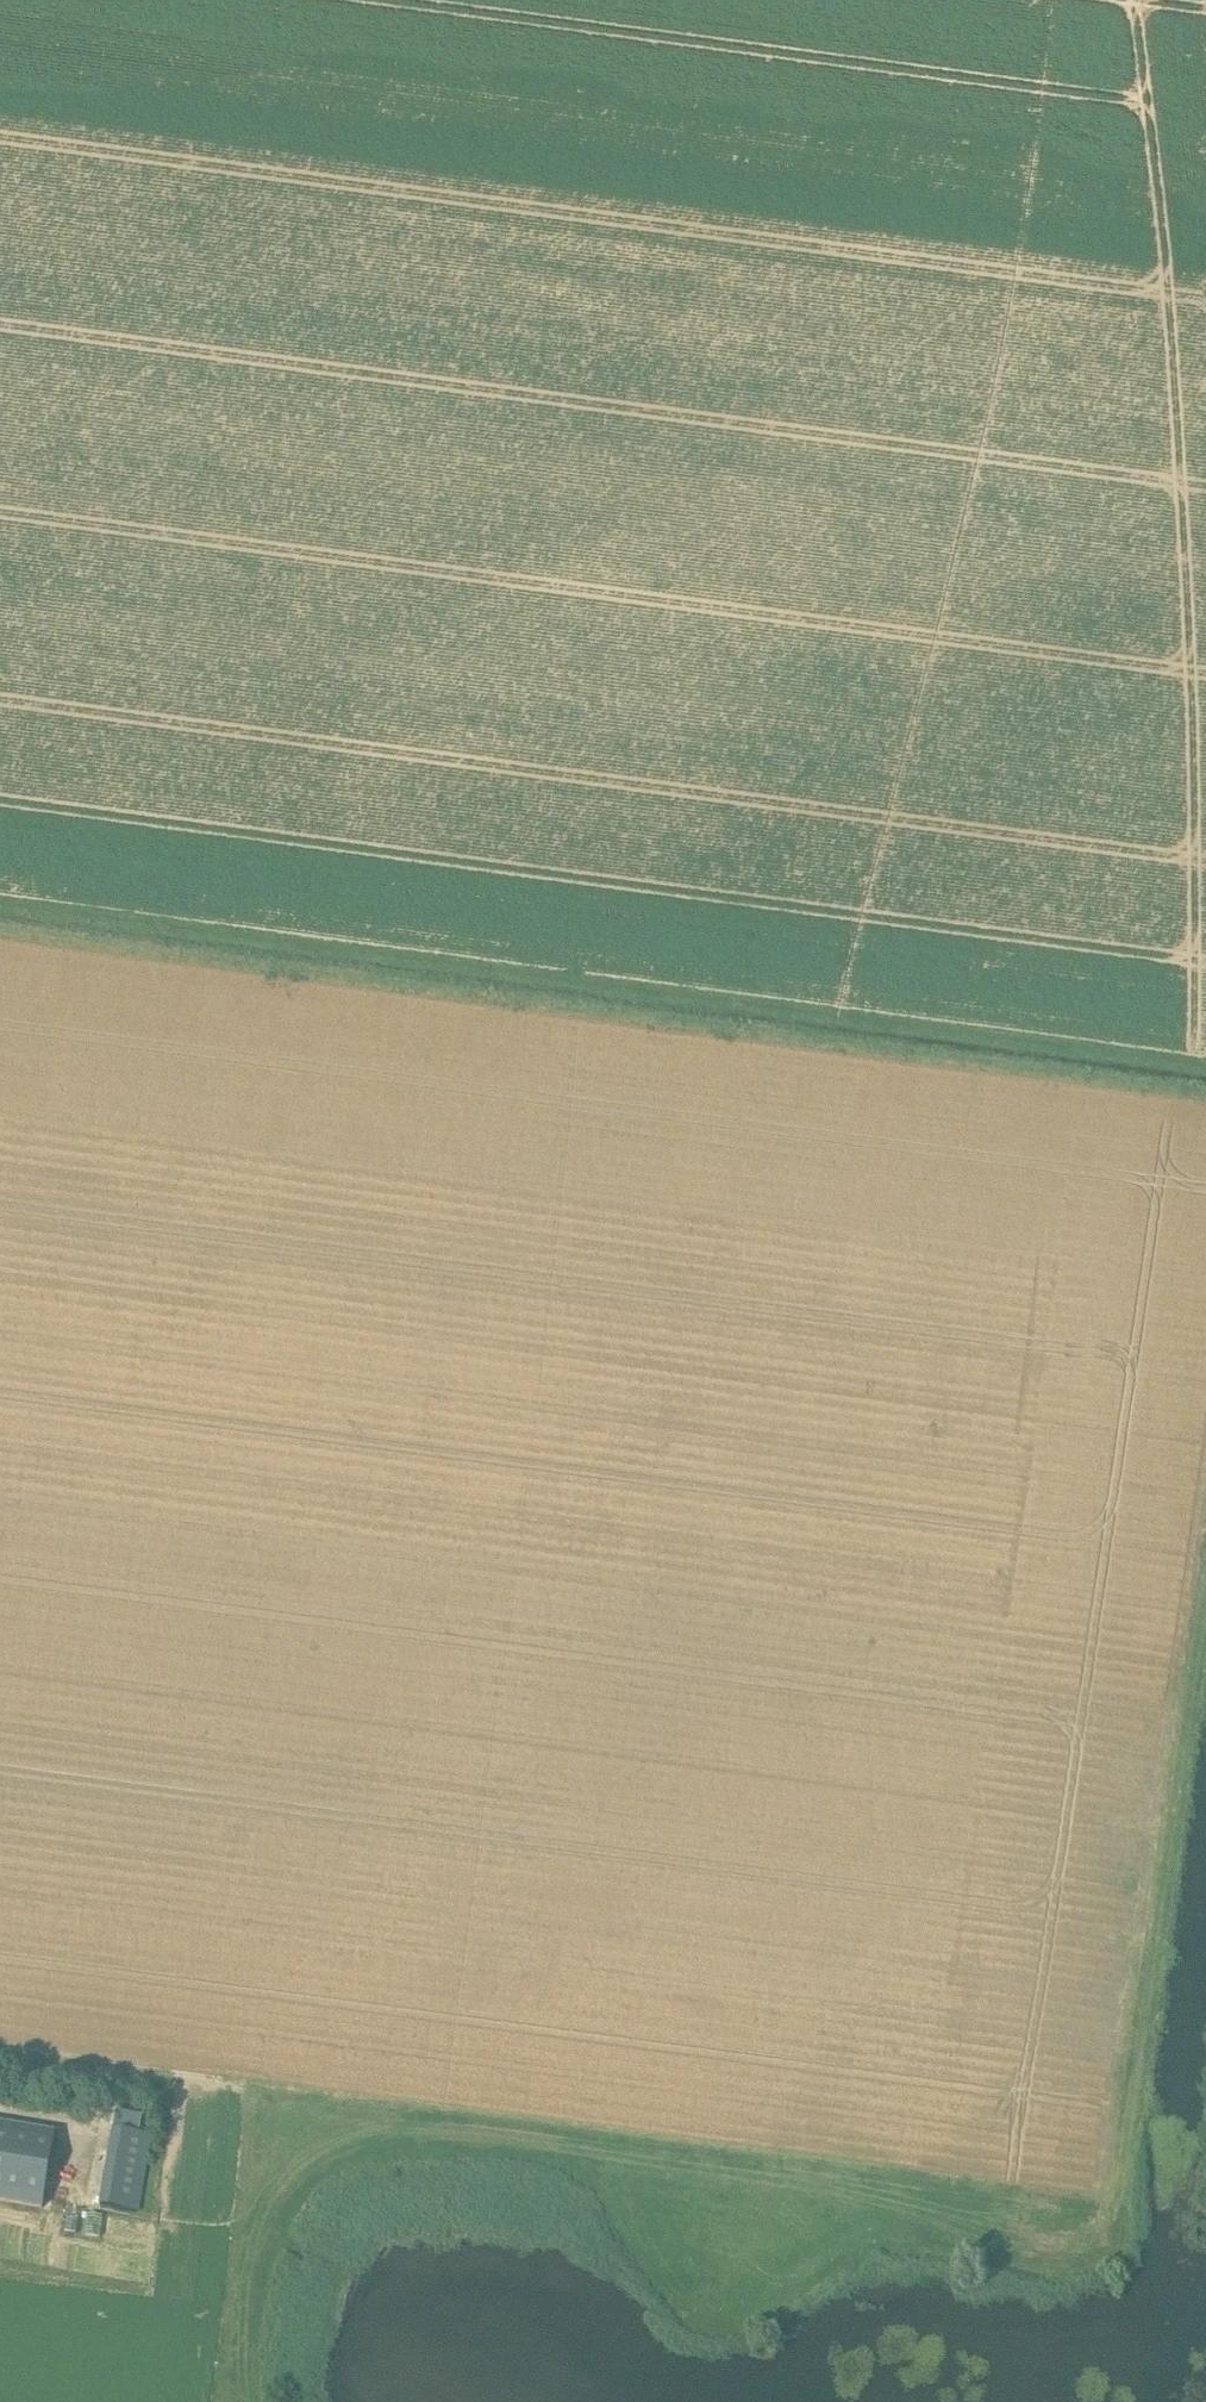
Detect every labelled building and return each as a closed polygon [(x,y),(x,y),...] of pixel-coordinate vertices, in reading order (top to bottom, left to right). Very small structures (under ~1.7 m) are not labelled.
[(40,2207),(52,2132),(0,2123),(0,2200),(40,2207)] [(102,2194),(101,2206),(100,2207),(140,2213),(152,2136),(113,2130),(102,2194)] [(67,2218),(65,2232),(76,2233),(78,2219),(67,2218)]
